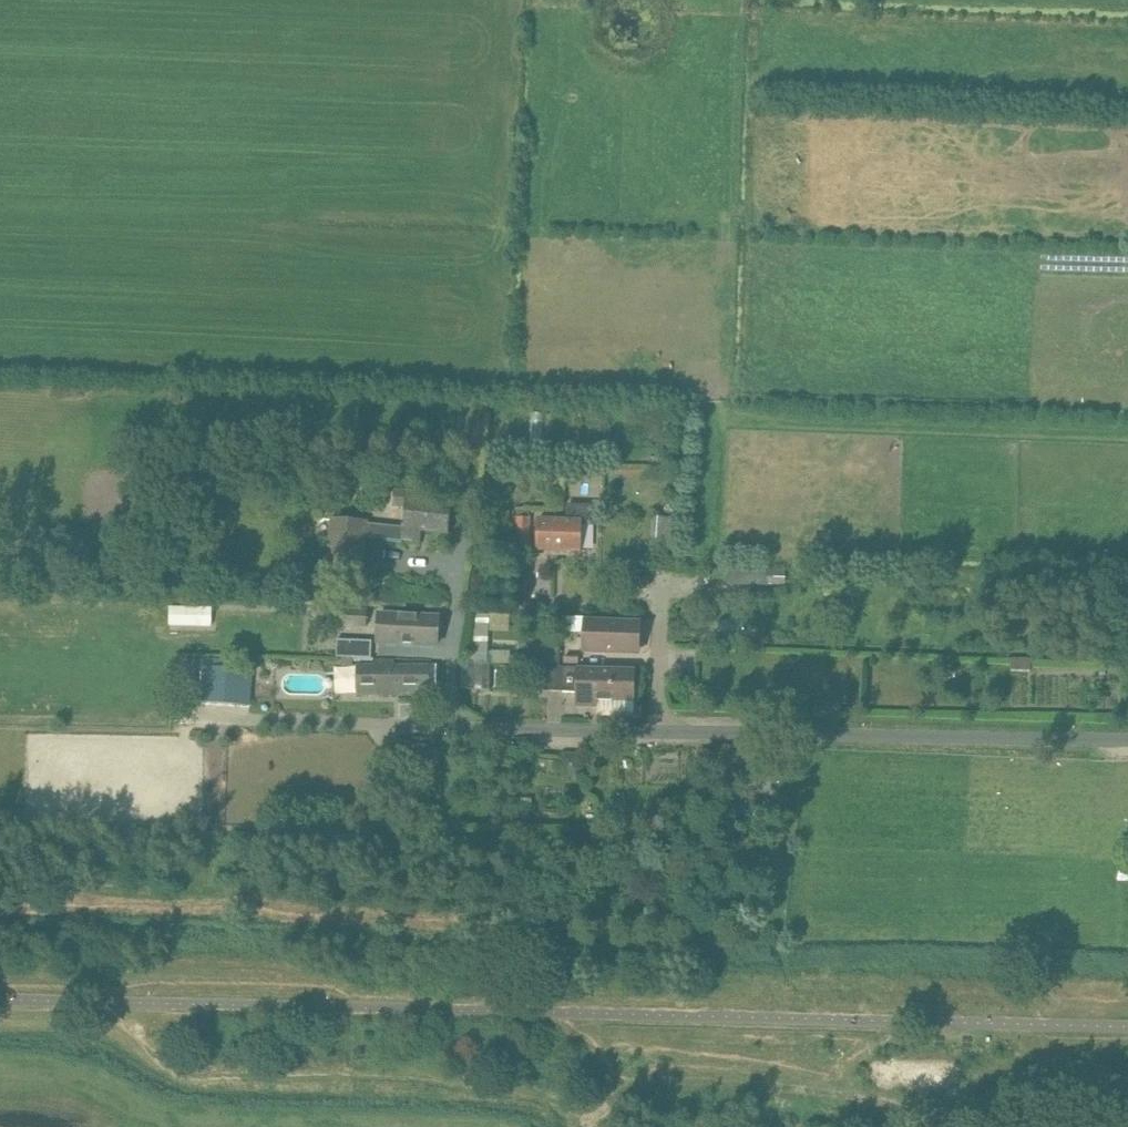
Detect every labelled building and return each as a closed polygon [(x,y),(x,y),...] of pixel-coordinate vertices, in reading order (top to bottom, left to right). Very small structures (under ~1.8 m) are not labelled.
[(529,409),(526,445),(543,447),(545,411),(529,409)] [(451,503),(429,501),(414,500),(415,492),(395,491),(393,505),(407,506),(405,526),(368,524),(368,522),(333,518),(327,572),(362,576),(366,539),(403,543),(404,535),(414,536),(413,544),(420,544),(421,529),(448,532),(451,503)] [(592,523),(593,506),(569,505),(568,521),(539,520),(538,549),(581,550),(581,522),(592,523)] [(530,519),(516,519),(515,548),(529,548),(530,519)] [(652,520),(651,531),(668,532),(669,521),(652,520)] [(210,611),(168,610),(168,629),(210,630),(210,611)] [(469,612),(468,663),(488,663),(488,654),(489,632),(489,612),(469,612)] [(378,641),(416,643),(438,645),(439,618),(379,614),(378,641)] [(640,648),(641,622),(585,620),(584,651),(602,652),(603,646),(640,648)] [(335,658),(370,659),(371,642),(336,641),(335,658)] [(525,662),(525,665),(560,666),(560,649),(525,647),(525,662)] [(207,657),(208,683),(246,681),(246,672),(233,672),(232,656),(207,657)] [(357,664),(357,672),(357,694),(419,695),(419,689),(437,689),(437,665),(415,665),(398,665),(398,660),(376,659),(376,665),(357,664)] [(193,663),(179,662),(177,694),(191,695),(193,663)] [(510,665),(509,678),(533,679),(533,683),(532,690),(562,691),(578,692),(578,699),(634,701),(635,669),(579,668),(579,667),(560,666),(525,665),(519,665),(510,665)]
